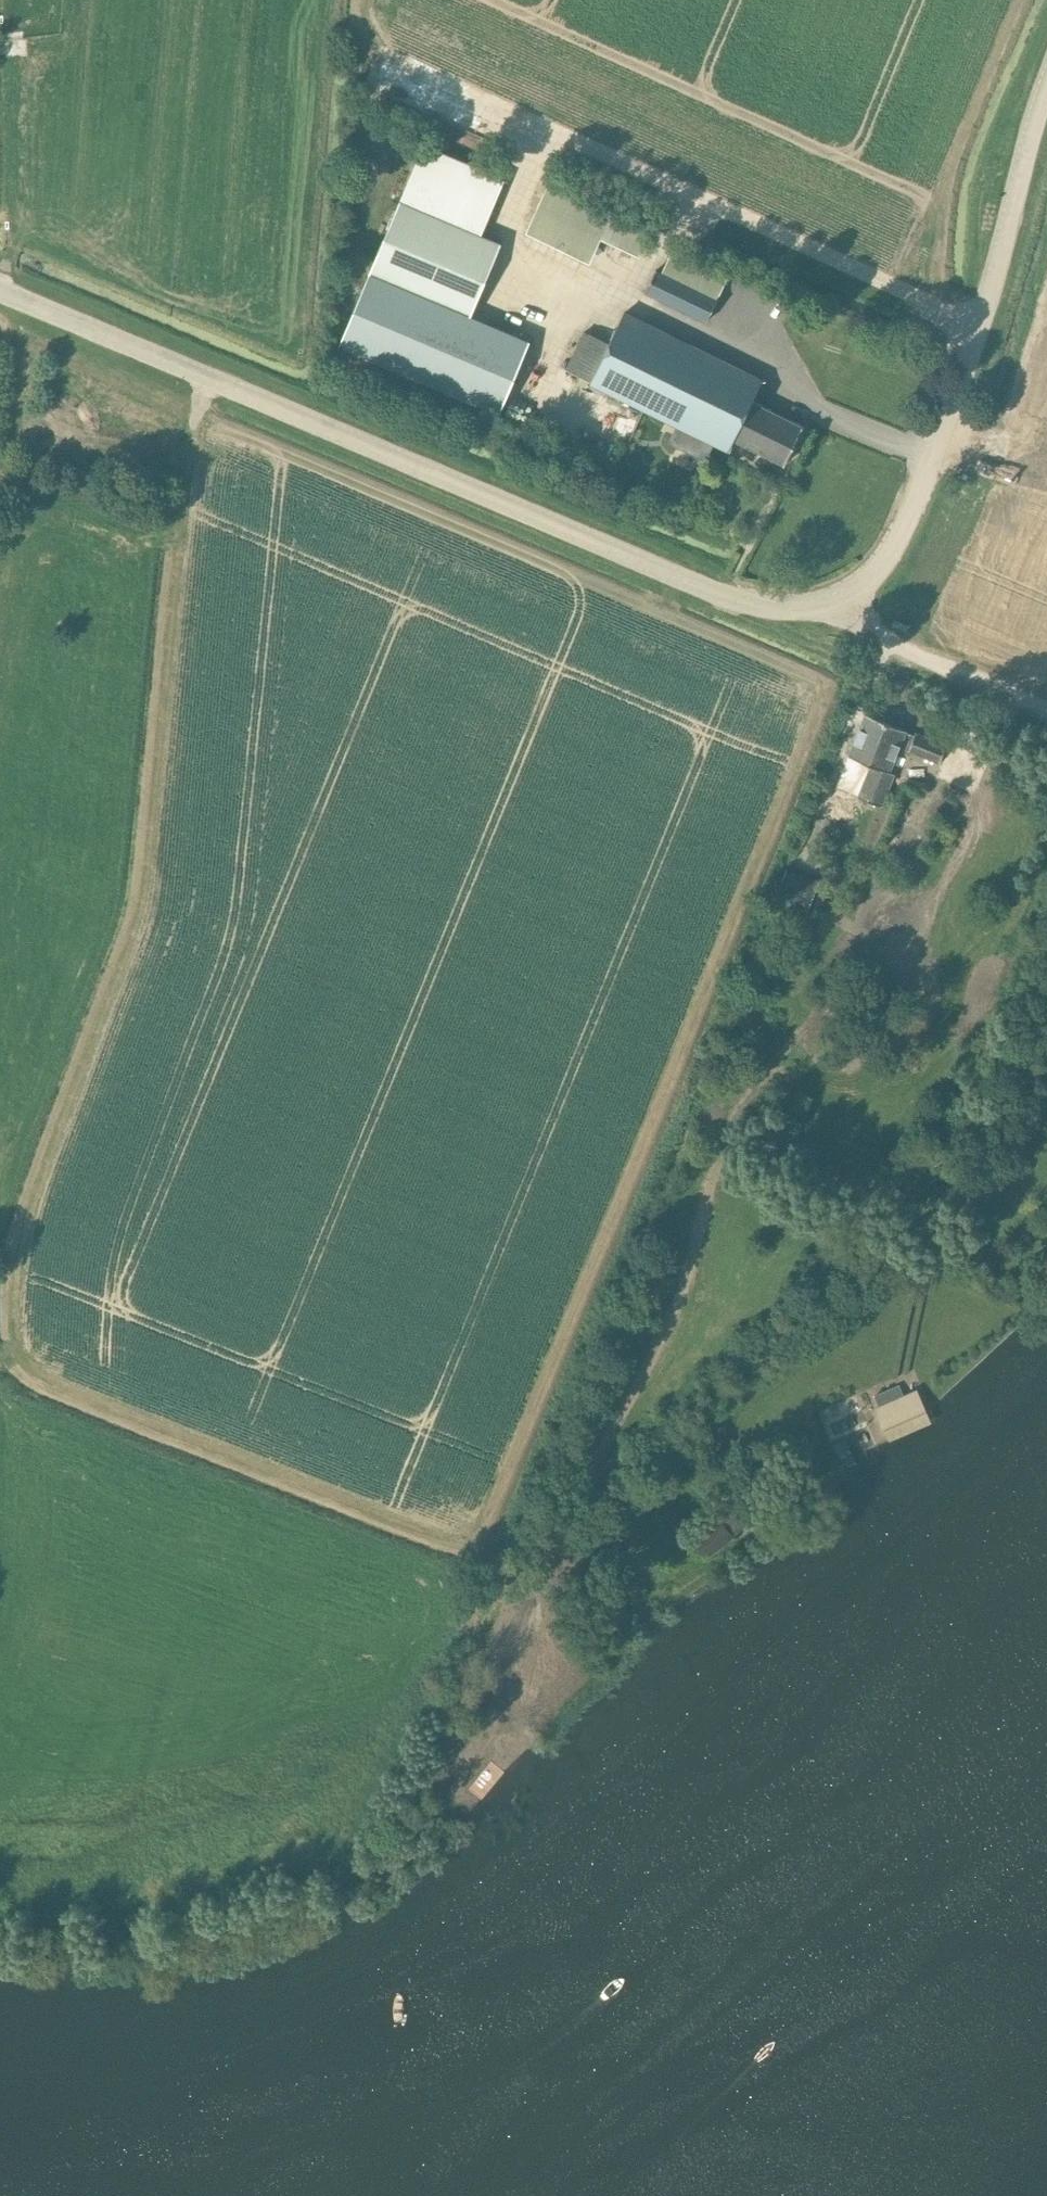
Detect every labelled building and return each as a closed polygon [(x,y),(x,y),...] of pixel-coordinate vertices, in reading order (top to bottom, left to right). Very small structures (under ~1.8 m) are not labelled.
[(423,145),(400,200),(480,234),(504,179),(423,145)] [(639,257),(652,232),(549,182),(525,231),(589,263),(601,238),(639,257)] [(499,413),(530,340),(471,315),(501,243),(480,234),(400,200),(338,345),(499,413)] [(718,299),(733,268),(676,241),(662,271),(656,269),(645,291),(706,320),(717,298),(718,299)] [(763,379),(624,310),(608,341),(585,330),(566,369),(730,450),(735,440),(783,464),(803,424),(753,400),(763,379)] [(915,734),(906,731),(906,730),(865,713),(848,755),(870,763),(857,796),(882,806),(895,773),(890,771),(899,747),(940,763),(947,744),(916,732),(915,734)] [(809,907),(819,880),(786,867),(776,893),(809,907)] [(899,1384),(873,1395),(878,1406),(875,1407),(884,1428),(926,1410),(917,1389),(903,1395),(899,1384)] [(706,1558),(742,1529),(728,1512),(692,1541),(706,1558)]
